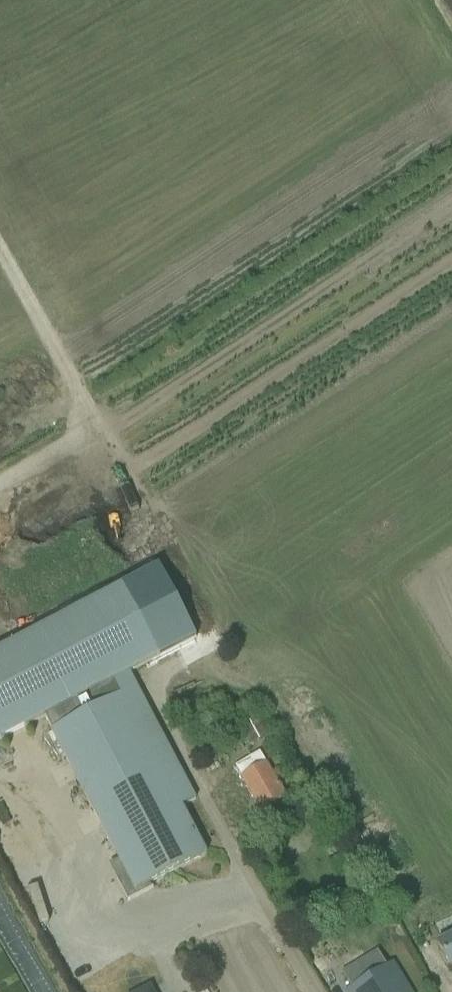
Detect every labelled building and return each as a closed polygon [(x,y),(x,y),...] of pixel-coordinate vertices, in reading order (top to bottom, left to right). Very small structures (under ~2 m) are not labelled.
[(0,650),(0,742),(44,719),(126,876),(117,881),(128,901),(153,888),(150,884),(206,855),(181,808),(196,800),(130,675),(195,638),(157,567),(0,650)] [(250,707),(226,720),(243,751),(267,736),(250,707)] [(261,812),(279,802),(288,797),(261,751),(252,757),(235,767),(261,812)] [(441,950),(450,968),(451,967),(451,937),(438,944),(441,950)] [(394,966),(387,970),(376,953),(359,963),(342,974),(351,989),(347,991),(410,991),(394,966)] [(199,954),(186,961),(192,972),(205,966),(200,955),(199,954)]
